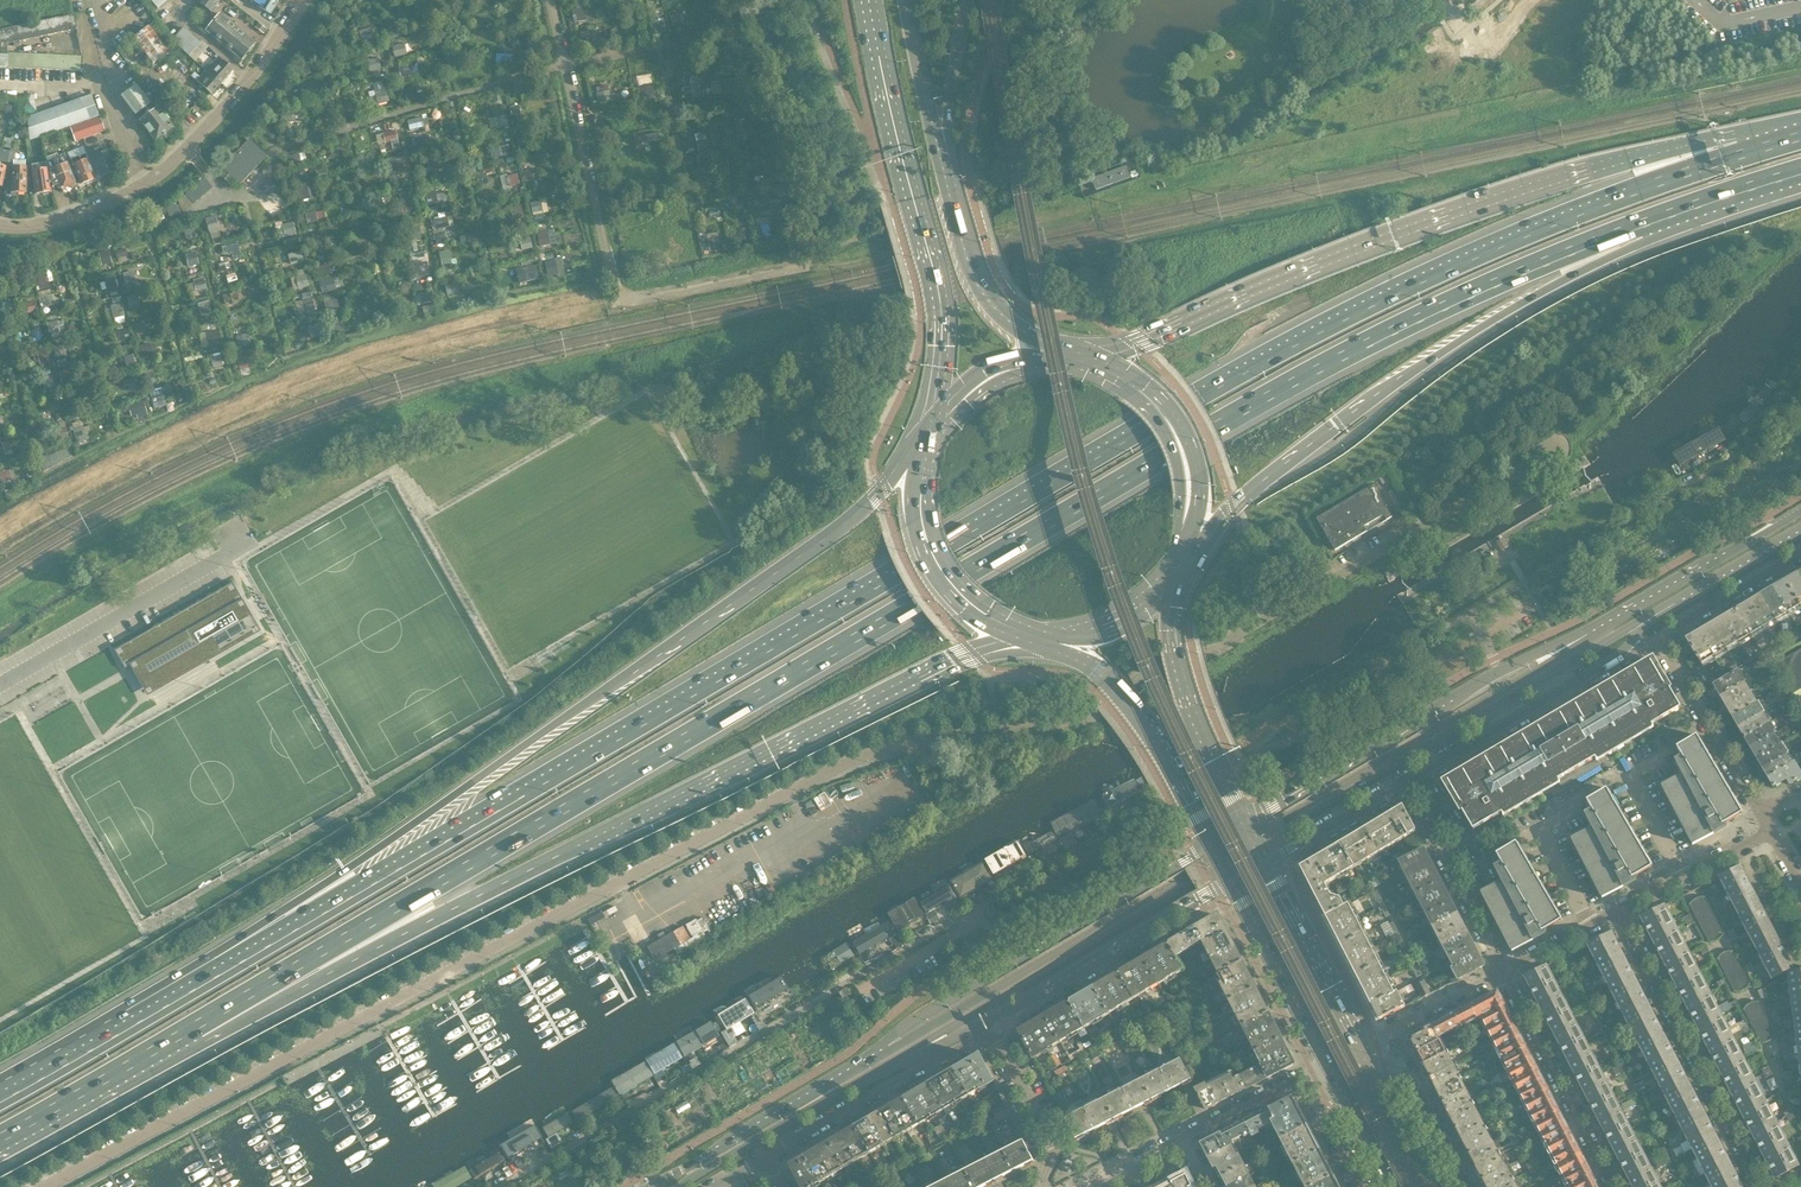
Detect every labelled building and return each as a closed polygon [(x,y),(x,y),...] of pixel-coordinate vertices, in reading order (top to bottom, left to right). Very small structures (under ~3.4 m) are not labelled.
[(219,0),(200,0),(199,1),(210,10),(219,0)] [(279,0),(249,0),(270,14),(279,0)] [(583,8),(572,11),(575,23),(586,20),(583,8)] [(679,13),(670,15),(672,24),(682,22),(679,13)] [(76,29),(73,14),(0,30),(0,53),(7,53),(7,44),(76,29)] [(255,43),(220,14),(206,30),(210,33),(241,59),(255,43)] [(395,16),(385,18),(387,30),(397,28),(395,16)] [(662,21),(649,24),(651,33),(664,30),(662,21)] [(149,25),(133,37),(153,63),(168,52),(149,25)] [(208,47),(202,41),(200,43),(183,28),(172,40),(195,62),(208,47)] [(362,41),(374,39),(372,29),(360,32),(362,41)] [(405,43),(403,43),(392,46),(394,57),(407,55),(405,43)] [(81,71),(82,56),(7,53),(6,68),(81,71)] [(216,59),(205,71),(220,84),(233,69),(215,54),(213,56),(216,59)] [(513,65),(514,55),(497,54),(496,64),(513,65)] [(381,70),(379,58),(366,61),(368,72),(381,70)] [(667,72),(675,70),(673,60),(664,62),(667,72)] [(312,71),(308,63),(298,68),(302,76),(312,71)] [(413,74),(411,65),(399,67),(401,77),(413,74)] [(220,84),(205,71),(200,77),(197,81),(211,94),(220,84)] [(713,95),(723,93),(721,83),(712,85),(713,95)] [(643,97),(653,94),(650,84),(641,86),(643,97)] [(702,97),(700,84),(691,85),(692,98),(702,97)] [(121,96),(134,112),(136,115),(143,109),(150,104),(136,85),(121,96)] [(417,100),(415,87),(404,89),(407,102),(417,100)] [(165,95),(160,88),(151,95),(156,102),(165,95)] [(302,97),(299,88),(287,93),(291,101),(302,97)] [(616,100),(615,94),(610,95),(609,91),(596,93),(598,104),(616,100)] [(378,103),(388,101),(386,92),(376,95),(378,103)] [(35,94),(25,95),(26,113),(37,112),(35,94)] [(90,95),(28,117),(36,138),(98,116),(90,95)] [(23,101),(14,101),(14,112),(23,112),(23,101)] [(0,108),(0,112),(12,114),(13,106),(1,104),(0,108)] [(174,128),(157,106),(146,114),(143,109),(136,115),(156,141),(163,136),(165,138),(168,136),(166,134),(174,128)] [(512,116),(520,114),(519,106),(510,107),(512,116)] [(292,110),(280,114),(283,123),(294,119),(292,110)] [(507,125),(505,115),(494,117),(496,127),(507,125)] [(71,127),(76,141),(104,131),(99,117),(71,127)] [(423,127),(421,117),(408,120),(411,130),(423,127)] [(399,146),(395,130),(383,133),(386,143),(391,141),(393,148),(399,146)] [(738,142),(747,140),(745,131),(735,133),(738,142)] [(659,134),(645,137),(646,143),(660,140),(659,134)] [(724,145),(722,134),(713,135),(715,147),(724,145)] [(425,145),(422,135),(413,137),(415,147),(425,145)] [(4,138),(3,147),(10,148),(11,139),(4,138)] [(518,148),(526,146),(524,138),(517,140),(518,148)] [(248,139),(222,167),(239,184),(264,158),(263,153),(248,139)] [(699,152),(708,150),(706,140),(697,143),(699,152)] [(510,154),(508,145),(499,147),(501,156),(510,154)] [(71,158),(86,153),(84,146),(69,151),(71,158)] [(7,167),(10,152),(0,149),(0,186),(2,187),(7,167)] [(91,151),(101,176),(107,173),(108,174),(114,172),(113,171),(115,171),(107,151),(100,154),(98,149),(91,151)] [(752,162),(749,149),(740,152),(743,165),(752,162)] [(7,167),(7,171),(12,171),(12,192),(26,193),(26,183),(30,183),(29,167),(28,167),(26,167),(26,161),(14,160),(15,152),(10,152),(7,167)] [(49,159),(59,155),(58,152),(45,157),(50,175),(55,174),(53,168),(49,159)] [(64,153),(59,155),(49,159),(53,168),(67,163),(64,153)] [(87,158),(85,154),(71,159),(73,164),(79,180),(81,184),(95,178),(87,158)] [(291,165),(300,163),(298,154),(289,156),(291,165)] [(729,168),(727,155),(717,157),(720,169),(729,168)] [(405,167),(402,156),(391,159),(393,169),(405,167)] [(708,168),(705,156),(696,159),(699,170),(708,168)] [(1162,160),(1151,164),(1155,175),(1165,171),(1162,160)] [(431,162),(429,162),(418,165),(420,174),(433,171),(431,162)] [(53,168),(55,174),(50,175),(52,188),(59,185),(61,190),(63,189),(67,191),(69,187),(76,185),(74,181),(68,166),(67,163),(53,168)] [(79,180),(73,164),(68,166),(74,181),(79,180)] [(1127,167),(1092,179),(1096,190),(1131,178),(1127,167)] [(294,180),(304,178),(302,168),(292,170),(294,180)] [(35,190),(36,194),(42,193),(43,195),(49,194),(49,192),(51,192),(47,169),(32,171),(35,186),(34,186),(35,190)] [(525,181),(533,180),(531,171),(524,173),(525,181)] [(509,187),(518,185),(516,175),(507,177),(509,187)] [(194,204),(213,188),(205,178),(186,195),(194,204)] [(312,198),(309,187),(296,190),(299,201),(312,198)] [(427,206),(437,203),(434,190),(424,192),(427,206)] [(414,213),(411,200),(400,203),(403,216),(414,213)] [(533,213),(542,211),(540,202),(531,204),(533,213)] [(181,213),(179,205),(167,208),(169,217),(181,213)] [(524,218),(521,205),(510,207),(513,221),(524,218)] [(318,222),(315,211),(305,214),(308,225),(318,222)] [(219,230),(215,216),(205,219),(209,233),(219,230)] [(448,227),(446,217),(433,220),(435,230),(448,227)] [(296,235),(293,222),(283,225),(286,238),(296,235)] [(772,236),(769,224),(757,226),(760,239),(772,236)] [(421,238),(419,228),(418,225),(406,228),(409,241),(421,238)] [(184,232),(186,240),(194,238),(192,230),(184,232)] [(550,245),(547,230),(537,232),(540,247),(550,245)] [(748,231),(739,233),(740,240),(749,238),(748,231)] [(522,249),(531,247),(529,238),(520,240),(522,249)] [(720,250),(718,239),(709,241),(711,252),(720,250)] [(410,254),(418,252),(416,243),(408,245),(410,254)] [(236,244),(223,248),(224,255),(231,253),(233,258),(234,257),(234,259),(239,258),(238,256),(240,256),(236,244)] [(211,248),(213,255),(222,252),(220,245),(211,248)] [(328,259),(325,247),(312,251),(314,260),(315,262),(328,259)] [(128,255),(126,248),(115,251),(118,258),(128,255)] [(112,264),(109,250),(98,253),(101,266),(112,264)] [(452,264),(449,250),(438,252),(439,257),(441,266),(452,264)] [(304,261),(301,251),(288,255),(290,265),(304,261)] [(199,265),(196,252),(185,255),(188,267),(199,265)] [(231,256),(218,257),(221,277),(233,275),(231,256)] [(559,275),(556,260),(545,263),(549,277),(559,275)] [(431,276),(428,263),(414,266),(417,279),(431,276)] [(332,274),(329,264),(316,267),(319,277),(332,274)] [(540,279),(537,266),(524,269),(523,269),(526,282),(540,279)] [(50,288),(46,271),(36,273),(40,290),(50,288)] [(137,282),(134,271),(123,274),(126,285),(137,282)] [(309,287),(306,275),(296,277),(298,289),(309,287)] [(206,289),(203,277),(193,280),(196,292),(206,289)] [(117,289),(115,278),(105,280),(107,291),(117,289)] [(336,289),(333,279),(320,282),(323,292),(336,289)] [(461,304),(456,283),(446,285),(450,306),(461,304)] [(435,301),(432,291),(418,295),(421,305),(435,301)] [(141,306),(138,294),(126,297),(129,309),(141,306)] [(42,298),(45,307),(54,305),(52,295),(42,298)] [(235,306),(232,295),(221,298),(223,309),(235,306)] [(315,311),(311,298),(301,301),(305,314),(315,311)] [(212,313),(209,300),(198,303),(201,316),(212,313)] [(326,312),(338,309),(336,300),(324,303),(326,312)] [(35,312),(33,301),(18,304),(20,315),(35,312)] [(125,316),(121,304),(110,306),(113,319),(125,316)] [(285,308),(277,309),(278,319),(286,319),(285,308)] [(48,324),(50,333),(59,331),(57,321),(48,324)] [(147,332),(145,321),(133,324),(135,334),(147,332)] [(344,330),(341,322),(330,325),(332,333),(344,330)] [(321,337),(319,324),(307,327),(310,339),(321,337)] [(118,331),(120,341),(129,338),(127,329),(118,331)] [(35,338),(44,337),(43,330),(34,331),(35,338)] [(219,344),(216,330),(204,332),(208,346),(219,344)] [(250,346),(247,334),(236,337),(239,349),(250,346)] [(150,344),(148,344),(139,347),(142,360),(154,357),(150,344)] [(53,347),(56,358),(66,356),(63,345),(53,347)] [(50,363),(47,350),(37,352),(40,365),(50,363)] [(125,357),(128,367),(135,365),(133,355),(125,357)] [(223,365),(221,356),(220,355),(210,358),(212,368),(223,365)] [(250,369),(247,358),(238,360),(240,371),(250,369)] [(60,371),(62,383),(72,381),(69,369),(60,371)] [(155,384),(152,369),(144,372),(148,385),(155,384)] [(56,387),(53,375),(41,378),(44,390),(56,387)] [(136,376),(126,377),(128,390),(139,389),(136,376)] [(167,406),(164,396),(151,400),(154,410),(167,406)] [(81,407),(78,397),(67,400),(70,411),(81,407)] [(59,411),(56,401),(45,404),(47,414),(59,411)] [(135,405),(138,414),(147,412),(145,403),(135,405)] [(87,442),(83,427),(77,428),(73,429),(77,444),(87,442)] [(68,438),(66,428),(53,431),(56,441),(68,438)] [(9,470),(0,473),(0,480),(1,483),(12,480),(9,470)] [(1316,519),(1324,531),(1335,551),(1392,518),(1373,486),(1316,519)] [(1505,544),(1508,543),(1505,539),(1503,540),(1502,539),(1497,542),(1498,543),(1496,544),(1499,548),(1501,547),(1501,548),(1506,545),(1505,544)] [(206,570),(212,583),(228,577),(223,564),(206,570)] [(1800,571),(1793,575),(1793,576),(1786,581),(1800,607),(1800,606),(1800,571)] [(1769,589),(1769,591),(1761,595),(1776,621),(1800,607),(1786,581),(1777,586),(1776,585),(1769,589)] [(128,642),(114,650),(125,669),(130,666),(135,663),(138,670),(136,671),(144,686),(164,675),(167,680),(207,657),(200,644),(240,621),(235,611),(244,606),(242,602),(243,602),(241,598),(240,596),(232,583),(128,642)] [(1761,595),(1753,600),(1751,599),(1744,604),(1744,605),(1736,610),(1751,635),(1776,621),(1761,595)] [(1736,610),(1728,615),(1727,614),(1719,618),(1719,620),(1712,624),(1727,650),(1751,635),(1736,610)] [(1712,624),(1704,629),(1702,628),(1695,633),(1695,634),(1687,639),(1702,665),(1727,650),(1712,624)] [(1769,647),(1773,654),(1778,651),(1774,645),(1769,647)] [(1775,665),(1792,694),(1800,689),(1800,649),(1775,665)] [(1653,658),(1641,666),(1631,672),(1623,674),(1623,676),(1622,677),(1620,676),(1614,682),(1594,694),(1585,696),(1586,698),(1584,699),(1583,698),(1575,705),(1556,716),(1548,718),(1549,720),(1547,721),(1546,720),(1537,727),(1519,738),(1511,740),(1511,742),(1510,743),(1508,742),(1502,747),(1482,760),(1473,762),(1474,764),(1472,765),(1471,763),(1463,770),(1442,783),(1447,790),(1449,789),(1460,809),(1473,830),(1501,813),(1503,816),(1560,782),(1558,780),(1572,772),(1576,779),(1600,765),(1597,760),(1653,727),(1652,725),(1680,708),(1656,667),(1658,666),(1653,658)] [(1768,661),(1762,664),(1765,671),(1772,667),(1768,661)] [(1739,670),(1714,685),(1720,697),(1746,682),(1739,670)] [(1761,682),(1763,685),(1775,678),(1773,674),(1761,682)] [(1775,678),(1763,685),(1765,688),(1777,681),(1775,678)] [(1746,682),(1720,697),(1726,706),(1752,691),(1746,682)] [(2,705),(11,700),(4,688),(0,690),(0,702),(2,705)] [(1752,691),(1726,706),(1732,717),(1758,702),(1752,691)] [(1787,698),(1783,691),(1777,695),(1780,701),(1787,698)] [(1787,698),(1776,705),(1778,708),(1789,701),(1787,698)] [(1758,702),(1732,717),(1738,727),(1764,712),(1758,702)] [(1764,712),(1738,727),(1744,737),(1769,722),(1764,712)] [(1797,716),(1786,722),(1788,726),(1799,719),(1797,716)] [(1788,726),(1790,729),(1800,722),(1799,719),(1788,726)] [(1769,722),(1744,737),(1750,747),(1776,732),(1769,722)] [(1776,732),(1750,747),(1756,758),(1782,743),(1776,732)] [(1701,744),(1696,735),(1676,747),(1681,755),(1677,757),(1686,771),(1661,784),(1666,793),(1669,791),(1675,802),(1671,804),(1676,813),(1679,811),(1685,822),(1682,824),(1686,833),(1690,831),(1695,842),(1692,844),(1693,845),(1713,834),(1724,828),(1722,824),(1739,815),(1732,803),(1735,801),(1730,793),(1727,794),(1721,784),(1724,782),(1718,773),(1715,775),(1709,765),(1712,763),(1707,754),(1704,756),(1698,746),(1701,744)] [(1782,743),(1756,758),(1762,768),(1788,753),(1782,743)] [(1788,753),(1762,768),(1768,779),(1794,763),(1788,753)] [(1768,779),(1773,787),(1786,779),(1790,785),(1800,778),(1800,776),(1794,763),(1768,779)] [(1107,810),(1139,793),(1133,780),(1100,797),(1107,810)] [(838,794),(835,788),(828,792),(831,798),(838,794)] [(1625,828),(1619,818),(1622,816),(1617,807),(1614,809),(1608,799),(1611,797),(1606,788),(1586,800),(1591,808),(1587,810),(1596,825),(1571,838),(1576,846),(1579,845),(1584,855),(1581,857),(1586,866),(1589,865),(1595,875),(1591,877),(1596,886),(1599,884),(1605,895),(1602,897),(1602,898),(1623,887),(1634,881),(1632,878),(1648,868),(1642,857),(1645,855),(1640,846),(1637,848),(1630,837),(1634,836),(1628,827),(1625,828)] [(1057,840),(1100,815),(1091,801),(1049,826),(1057,840)] [(1403,806),(1390,814),(1403,839),(1416,831),(1403,806)] [(1390,814),(1377,821),(1391,846),(1403,839),(1390,814)] [(1377,821),(1364,828),(1379,853),(1391,846),(1377,821)] [(1099,831),(1095,823),(1088,827),(1092,834),(1099,831)] [(1364,828),(1352,836),(1367,860),(1379,853),(1364,828)] [(1027,857),(1056,841),(1051,832),(1022,848),(1027,857)] [(1352,836),(1340,843),(1354,868),(1367,860),(1352,836)] [(1054,844),(1060,854),(1066,850),(1060,840),(1054,844)] [(992,876),(1025,857),(1017,842),(983,861),(992,876)] [(1521,850),(1516,842),(1496,853),(1501,862),(1497,864),(1505,878),(1481,891),(1485,900),(1489,898),(1494,909),(1491,910),(1496,920),(1499,918),(1504,928),(1501,930),(1506,939),(1509,938),(1515,948),(1511,950),(1512,951),(1533,940),(1544,934),(1542,931),(1558,922),(1551,910),(1555,908),(1549,899),(1546,901),(1540,891),(1543,889),(1538,880),(1535,882),(1529,872),(1532,870),(1527,861),(1524,863),(1518,852),(1521,850)] [(1340,843),(1328,850),(1342,875),(1354,868),(1340,843)] [(1397,862),(1403,873),(1429,860),(1424,849),(1397,862)] [(1328,850),(1315,857),(1329,882),(1342,875),(1328,850)] [(1315,857),(1300,867),(1313,892),(1325,885),(1329,882),(1315,857)] [(1429,860),(1403,873),(1409,884),(1435,871),(1429,860)] [(959,900),(992,881),(982,863),(949,882),(959,900)] [(1757,901),(1739,866),(1719,876),(1720,877),(1738,911),(1757,901)] [(1435,871),(1409,884),(1414,894),(1440,881),(1435,871)] [(1440,881),(1414,894),(1420,905),(1446,892),(1440,881)] [(1325,885),(1313,892),(1325,916),(1346,905),(1343,899),(1341,900),(1340,898),(1331,895),(1325,885)] [(1348,889),(1346,885),(1337,890),(1339,894),(1348,889)] [(926,917),(956,900),(948,886),(918,903),(926,917)] [(1384,904),(1377,890),(1373,892),(1380,906),(1384,904)] [(1446,892),(1420,905),(1425,915),(1451,902),(1446,892)] [(1716,894),(1709,898),(1714,906),(1720,903),(1716,894)] [(1705,897),(1702,897),(1699,897),(1696,898),(1693,899),(1691,901),(1690,904),(1689,905),(1690,905),(1708,941),(1710,941),(1713,941),(1717,939),(1719,938),(1721,936),(1723,933),(1704,897),(1705,897)] [(897,931),(923,916),(913,899),(887,914),(897,931)] [(1774,935),(1757,901),(1738,911),(1755,944),(1774,935)] [(1451,902),(1425,915),(1430,926),(1457,913),(1451,902)] [(1398,903),(1392,906),(1397,917),(1403,914),(1398,903)] [(1348,904),(1346,905),(1325,916),(1333,930),(1356,918),(1348,904)] [(1390,915),(1384,904),(1380,906),(1386,918),(1390,915)] [(1664,905),(1641,917),(1653,939),(1672,929),(1670,924),(1673,923),(1666,910),(1666,909),(1663,911),(1661,907),(1664,906),(1664,905)] [(591,926),(605,918),(602,913),(588,920),(591,926)] [(1457,913),(1430,926),(1436,936),(1462,923),(1457,913)] [(1688,926),(1694,923),(1690,914),(1683,918),(1688,926)] [(1217,915),(1168,944),(1176,957),(1201,942),(1202,944),(1226,932),(1217,915)] [(1364,933),(1356,918),(1333,930),(1340,945),(1364,933)] [(685,925),(692,938),(703,932),(696,919),(685,925)] [(858,955),(897,934),(890,921),(851,942),(858,955)] [(1399,933),(1393,921),(1389,923),(1395,936),(1399,933)] [(1462,923),(1436,936),(1441,947),(1468,934),(1462,923)] [(682,926),(647,947),(655,960),(673,949),(690,939),(682,926)] [(1733,928),(1727,932),(1731,940),(1738,937),(1733,928)] [(1672,929),(1653,939),(1664,961),(1683,951),(1681,946),(1684,945),(1677,931),(1674,933),(1672,929)] [(1226,932),(1202,944),(1210,959),(1234,947),(1226,932)] [(1624,959),(1610,932),(1588,944),(1588,945),(1591,943),(1593,947),(1590,949),(1599,965),(1599,966),(1602,964),(1604,969),(1624,959)] [(1364,933),(1340,945),(1348,960),(1371,948),(1364,933)] [(1399,933),(1395,936),(1402,949),(1406,947),(1399,933)] [(1468,934),(1441,947),(1447,958),(1473,944),(1468,934)] [(1792,968),(1774,935),(1755,944),(1773,978),(1792,968)] [(828,973),(854,958),(846,944),(820,959),(828,973)] [(1168,944),(1156,951),(1170,976),(1183,969),(1176,957),(1168,944)] [(1473,944),(1447,958),(1452,968),(1479,955),(1473,944)] [(1234,947),(1210,959),(1217,973),(1216,974),(1217,974),(1241,962),(1234,947)] [(1371,948),(1348,960),(1355,974),(1379,963),(1371,948)] [(1415,963),(1408,950),(1404,952),(1410,966),(1415,963)] [(1156,951),(1144,959),(1158,983),(1170,976),(1156,951)] [(1683,951),(1664,961),(1675,982),(1694,972),(1692,968),(1695,966),(1688,953),(1685,954),(1683,951)] [(1733,951),(1731,951),(1729,951),(1728,951),(1726,951),(1724,952),(1723,952),(1720,955),(1718,957),(1717,959),(1734,991),(1734,992),(1736,992),(1738,992),(1741,991),(1743,990),(1746,988),(1748,986),(1749,984),(1749,983),(1732,951),(1733,951)] [(1479,955),(1452,968),(1458,979),(1484,966),(1479,955)] [(1144,959),(1131,966),(1146,990),(1158,983),(1144,959)] [(1637,985),(1624,959),(1604,969),(1607,973),(1604,975),(1612,992),(1615,990),(1618,995),(1637,985)] [(1241,962),(1217,974),(1210,978),(1214,986),(1219,983),(1221,988),(1248,975),(1241,962)] [(1751,962),(1744,966),(1749,974),(1755,971),(1751,962)] [(1379,963),(1355,974),(1363,990),(1386,978),(1379,963)] [(1415,963),(1410,966),(1417,978),(1421,976),(1415,963)] [(1131,966),(1119,973),(1133,998),(1146,990),(1131,966)] [(1545,966),(1525,976),(1541,1007),(1561,996),(1545,966)] [(793,992),(824,976),(820,969),(790,984),(793,992)] [(1791,971),(1792,977),(1789,978),(1791,997),(1795,996),(1795,1002),(1800,1001),(1800,970),(1791,971)] [(1694,972),(1675,982),(1686,1004),(1706,994),(1703,990),(1706,988),(1700,975),(1699,975),(1696,976),(1694,972)] [(1119,973),(1107,980),(1121,1005),(1133,998),(1119,973)] [(1248,975),(1221,988),(1227,1001),(1254,987),(1248,975)] [(1394,993),(1386,978),(1363,990),(1371,1004),(1394,993)] [(756,1013),(790,994),(782,980),(748,999),(756,1013)] [(1107,980),(1094,987),(1109,1012),(1121,1005),(1107,980)] [(1416,985),(1422,997),(1430,993),(1424,981),(1416,985)] [(1651,1011),(1637,985),(1618,995),(1620,999),(1617,1001),(1626,1018),(1629,1016),(1631,1021),(1651,1011)] [(1094,987),(1082,995),(1097,1020),(1109,1013),(1109,1012),(1094,987)] [(1254,987),(1227,1001),(1234,1014),(1261,1000),(1254,987)] [(847,988),(839,992),(843,998),(851,994),(847,988)] [(1757,991),(1762,999),(1768,996),(1764,988),(1757,991)] [(1397,991),(1394,993),(1371,1004),(1379,1020),(1405,1006),(1397,991)] [(1497,991),(1469,1005),(1476,1020),(1478,1019),(1477,1018),(1504,1004),(1497,991)] [(1706,994),(1686,1004),(1697,1026),(1717,1016),(1714,1011),(1717,1010),(1711,996),(1707,998),(1706,994)] [(1082,995),(1070,1002),(1085,1027),(1097,1020),(1082,995)] [(1576,1025),(1561,996),(1541,1007),(1555,1035),(1576,1025)] [(724,1031),(752,1014),(743,999),(715,1016),(724,1031)] [(1261,1000),(1234,1014),(1240,1026),(1267,1013),(1261,1000)] [(1759,1002),(1759,1001),(1755,1001),(1752,1002),(1749,1003),(1747,1005),(1745,1007),(1743,1010),(1744,1010),(1760,1042),(1762,1043),(1765,1042),(1768,1041),(1771,1040),(1774,1037),(1775,1036),(1775,1035),(1776,1034),(1775,1034),(1758,1002),(1759,1002)] [(1795,1002),(1796,1006),(1792,1007),(1795,1026),(1799,1025),(1799,1031),(1800,1031),(1800,1001),(1795,1002)] [(1070,1002),(1057,1009),(1072,1035),(1085,1027),(1070,1002)] [(1477,1018),(1478,1019),(1482,1028),(1509,1015),(1504,1004),(1477,1018)] [(1453,1013),(1460,1026),(1461,1028),(1476,1020),(1469,1005),(1453,1013)] [(1057,1009),(1045,1016),(1060,1042),(1072,1035),(1057,1009)] [(1664,1037),(1651,1011),(1631,1021),(1633,1025),(1630,1027),(1639,1044),(1642,1042),(1644,1047),(1664,1037)] [(1781,1020),(1776,1012),(1770,1015),(1774,1024),(1781,1020)] [(1267,1013),(1240,1026),(1247,1039),(1274,1025),(1267,1013)] [(1453,1013),(1432,1024),(1439,1037),(1445,1034),(1460,1026),(1453,1013)] [(1509,1015),(1482,1028),(1488,1039),(1515,1025),(1509,1015)] [(1045,1016),(1032,1024),(1048,1049),(1060,1042),(1045,1016)] [(1717,1016),(1697,1026),(1708,1047),(1728,1037),(1725,1033),(1729,1031),(1722,1018),(1719,1020),(1717,1016)] [(683,1058),(717,1038),(708,1023),(674,1042),(683,1058)] [(1750,1031),(1746,1023),(1739,1026),(1741,1030),(1734,1034),(1736,1039),(1750,1031)] [(1032,1024),(1023,1029),(1020,1031),(1022,1034),(1033,1057),(1048,1049),(1032,1024)] [(1440,1040),(1439,1037),(1432,1024),(1409,1036),(1410,1037),(1409,1040),(1408,1040),(1414,1054),(1440,1040)] [(1274,1025),(1247,1039),(1253,1052),(1281,1038),(1274,1025)] [(1515,1025),(1488,1039),(1493,1049),(1520,1036),(1515,1025)] [(1591,1054),(1576,1025),(1555,1035),(1570,1065),(1591,1054)] [(1460,1026),(1445,1034),(1447,1038),(1462,1031),(1461,1028),(1460,1026)] [(1106,1027),(1103,1030),(1108,1039),(1112,1037),(1106,1027)] [(1108,1039),(1103,1030),(1099,1032),(1104,1041),(1108,1039)] [(1460,1037),(1467,1051),(1473,1048),(1466,1035),(1460,1037)] [(1520,1036),(1493,1049),(1499,1060),(1526,1047),(1520,1036)] [(1677,1063),(1664,1037),(1644,1047),(1647,1051),(1644,1053),(1653,1071),(1656,1069),(1658,1073),(1677,1063)] [(1728,1037),(1708,1047),(1720,1070),(1739,1059),(1737,1055),(1740,1053),(1733,1040),(1730,1041),(1728,1037)] [(1281,1038),(1253,1052),(1260,1064),(1259,1064),(1260,1065),(1261,1064),(1261,1063),(1287,1050),(1281,1038)] [(1440,1040),(1414,1054),(1421,1067),(1447,1054),(1440,1040)] [(1081,1042),(1078,1044),(1084,1053),(1087,1051),(1081,1042)] [(1787,1042),(1780,1043),(1782,1052),(1789,1051),(1787,1042)] [(652,1075),(681,1059),(672,1044),(643,1060),(652,1075)] [(1084,1053),(1078,1044),(1071,1048),(1077,1057),(1084,1053)] [(1104,1050),(1102,1046),(1083,1057),(1085,1061),(1104,1050)] [(1526,1047),(1499,1060),(1504,1071),(1531,1057),(1526,1047)] [(1261,1063),(1261,1064),(1268,1077),(1291,1065),(1292,1061),(1287,1050),(1261,1063)] [(1447,1054),(1421,1067),(1428,1079),(1453,1066),(1447,1054)] [(1606,1083),(1591,1054),(1570,1065),(1585,1094),(1606,1083)] [(979,1055),(976,1057),(966,1062),(981,1088),(993,1081),(981,1058),(979,1055)] [(1056,1056),(1053,1058),(1058,1067),(1062,1065),(1056,1056)] [(1531,1057),(1504,1071),(1510,1081),(1537,1068),(1531,1057)] [(690,1069),(684,1058),(675,1063),(679,1070),(683,1068),(685,1072),(690,1069)] [(1058,1067),(1053,1058),(1049,1060),(1055,1070),(1058,1067)] [(1473,1062),(1479,1076),(1489,1071),(1482,1058),(1473,1062)] [(1181,1059),(1162,1069),(1173,1089),(1191,1079),(1181,1059)] [(1739,1059),(1720,1070),(1730,1091),(1750,1081),(1748,1076),(1751,1075),(1744,1061),(1741,1063),(1739,1059)] [(966,1062),(954,1070),(969,1095),(981,1088),(966,1062)] [(618,1096),(651,1078),(643,1063),(610,1081),(618,1096)] [(1691,1089),(1677,1063),(1658,1073),(1660,1078),(1657,1079),(1666,1096),(1669,1095),(1671,1099),(1691,1089)] [(1252,1068),(1248,1070),(1238,1075),(1245,1089),(1268,1077),(1261,1064),(1260,1065),(1259,1064),(1252,1068)] [(1453,1066),(1428,1079),(1434,1092),(1460,1079),(1453,1066)] [(1766,1078),(1772,1074),(1768,1066),(1761,1069),(1766,1078)] [(1537,1068),(1510,1081),(1515,1092),(1542,1078),(1537,1068)] [(1162,1069),(1143,1079),(1153,1099),(1173,1089),(1162,1069)] [(954,1070),(942,1077),(957,1102),(969,1095),(954,1070)] [(1791,1071),(1784,1072),(1786,1081),(1793,1080),(1791,1071)] [(1230,1073),(1222,1077),(1227,1087),(1226,1087),(1231,1096),(1245,1089),(1238,1075),(1233,1078),(1230,1073)] [(942,1077),(929,1084),(944,1110),(957,1102),(942,1077)] [(1222,1077),(1209,1084),(1214,1093),(1215,1093),(1220,1102),(1231,1096),(1226,1087),(1227,1087),(1222,1077)] [(1542,1078),(1515,1092),(1521,1103),(1548,1089),(1542,1078)] [(1143,1079),(1124,1088),(1134,1108),(1153,1099),(1143,1079)] [(1460,1079),(1434,1092),(1441,1105),(1466,1091),(1460,1079)] [(1498,1099),(1487,1079),(1482,1082),(1493,1102),(1498,1099)] [(1750,1081),(1730,1091),(1742,1113),(1761,1103),(1759,1098),(1762,1096),(1755,1083),(1752,1085),(1750,1081)] [(1621,1112),(1606,1083),(1585,1094),(1600,1122),(1621,1112)] [(929,1084),(917,1091),(932,1117),(944,1110),(929,1084)] [(1205,1084),(1196,1089),(1206,1109),(1220,1102),(1215,1093),(1214,1093),(1209,1084),(1206,1086),(1205,1084)] [(575,1122),(618,1097),(612,1087),(570,1112),(575,1122)] [(1124,1088),(1104,1099),(1114,1119),(1134,1108),(1124,1088)] [(1548,1089),(1521,1103),(1526,1113),(1553,1099),(1548,1089)] [(1704,1115),(1691,1089),(1671,1099),(1674,1104),(1670,1105),(1679,1122),(1682,1121),(1685,1125),(1704,1115)] [(917,1091),(905,1098),(920,1124),(932,1117),(917,1091)] [(1466,1091),(1441,1105),(1447,1117),(1473,1104),(1466,1091)] [(990,1095),(986,1097),(991,1105),(995,1103),(990,1095)] [(991,1105),(986,1097),(983,1099),(987,1107),(991,1105)] [(905,1098),(893,1105),(908,1131),(920,1124),(905,1098)] [(1273,1122),(1299,1109),(1300,1109),(1294,1098),(1293,1099),(1294,1100),(1291,1102),(1289,1098),(1269,1108),(1275,1118),(1272,1119),(1273,1122)] [(1104,1099),(1085,1109),(1095,1129),(1114,1119),(1104,1099)] [(1553,1099),(1526,1113),(1532,1124),(1558,1110),(1553,1099)] [(1501,1104),(1507,1117),(1512,1115),(1505,1102),(1501,1104)] [(1761,1103),(1742,1113),(1753,1135),(1773,1124),(1770,1120),(1773,1118),(1766,1105),(1763,1106),(1761,1103)] [(1473,1104),(1447,1117),(1454,1130),(1479,1116),(1473,1104)] [(893,1105),(881,1112),(896,1138),(908,1131),(893,1105)] [(1005,1105),(992,1112),(997,1121),(1010,1115),(1005,1105)] [(1244,1121),(1250,1133),(1252,1136),(1259,1132),(1258,1129),(1263,1127),(1271,1122),(1273,1122),(1272,1119),(1275,1118),(1269,1108),(1244,1121)] [(1085,1109),(1065,1119),(1075,1139),(1095,1129),(1085,1109)] [(1278,1136),(1305,1122),(1306,1122),(1300,1109),(1299,1109),(1273,1122),(1271,1122),(1278,1136)] [(1788,1121),(1795,1118),(1790,1109),(1784,1113),(1788,1121)] [(1558,1110),(1532,1124),(1537,1134),(1564,1121),(1558,1110)] [(881,1112),(869,1120),(884,1145),(896,1138),(881,1112)] [(1636,1141),(1621,1112),(1600,1122),(1615,1151),(1636,1141)] [(543,1140),(572,1123),(567,1115),(538,1131),(543,1140)] [(1718,1141),(1704,1115),(1685,1125),(1687,1130),(1684,1131),(1693,1148),(1696,1147),(1698,1151),(1718,1141)] [(1479,1116),(1454,1130),(1460,1142),(1486,1129),(1479,1116)] [(869,1120),(857,1127),(871,1152),(884,1145),(869,1120)] [(1250,1133),(1244,1121),(1229,1129),(1234,1139),(1238,1136),(1241,1141),(1243,1141),(1245,1140),(1252,1136),(1250,1133)] [(1564,1121),(1537,1134),(1543,1145),(1569,1131),(1564,1121)] [(1285,1149),(1312,1135),(1313,1134),(1306,1122),(1305,1122),(1278,1136),(1285,1149)] [(941,1124),(937,1126),(943,1135),(946,1133),(941,1124)] [(1517,1137),(1510,1124),(1505,1127),(1512,1139),(1517,1137)] [(1773,1124),(1753,1135),(1764,1156),(1784,1146),(1781,1141),(1784,1140),(1778,1127),(1778,1126),(1774,1128),(1773,1124)] [(506,1161),(542,1140),(533,1126),(498,1147),(506,1161)] [(943,1135),(937,1126),(933,1128),(939,1137),(943,1135)] [(855,1127),(844,1134),(858,1160),(871,1152),(857,1127),(855,1127)] [(1229,1129),(1204,1141),(1201,1143),(1208,1156),(1233,1142),(1234,1142),(1233,1139),(1234,1139),(1229,1129)] [(1486,1129),(1460,1142),(1467,1155),(1492,1142),(1486,1129)] [(1569,1131),(1543,1145),(1548,1155),(1575,1142),(1569,1131)] [(551,1148),(562,1142),(557,1133),(546,1140),(551,1148)] [(844,1134),(831,1142),(846,1168),(858,1160),(844,1134)] [(1292,1161),(1318,1148),(1319,1147),(1313,1134),(1312,1135),(1285,1149),(1292,1161)] [(1023,1140),(1003,1150),(1014,1171),(1034,1160),(1023,1140)] [(1650,1170),(1636,1141),(1615,1151),(1630,1180),(1650,1170)] [(1731,1167),(1718,1141),(1698,1151),(1700,1156),(1697,1157),(1706,1174),(1709,1173),(1711,1177),(1731,1167)] [(831,1142),(818,1149),(833,1175),(846,1168),(831,1142)] [(1233,1142),(1208,1156),(1213,1167),(1239,1154),(1233,1142)] [(1492,1142),(1467,1155),(1473,1167),(1499,1154),(1492,1142)] [(1575,1142),(1548,1155),(1554,1166),(1580,1152),(1575,1142)] [(1784,1146),(1764,1156),(1775,1178),(1798,1166),(1798,1165),(1794,1167),(1792,1163),(1796,1161),(1795,1161),(1789,1148),(1785,1150),(1784,1146)] [(1298,1174),(1325,1161),(1326,1160),(1319,1147),(1318,1148),(1292,1161),(1298,1174)] [(818,1149),(806,1156),(820,1182),(833,1175),(818,1149)] [(1003,1150),(984,1160),(994,1180),(1014,1171),(1003,1150)] [(473,1180),(503,1162),(496,1151),(467,1169),(473,1180)] [(1580,1152),(1554,1166),(1559,1176),(1586,1163),(1580,1152)] [(1658,1168),(1669,1162),(1664,1153),(1653,1159),(1658,1168)] [(1239,1154),(1213,1167),(1219,1177),(1244,1164),(1239,1154)] [(1499,1154),(1473,1167),(1480,1180),(1505,1167),(1499,1154)] [(794,1163),(792,1164),(793,1167),(794,1168),(796,1173),(803,1186),(810,1186),(816,1184),(817,1184),(820,1182),(806,1156),(794,1163)] [(965,1170),(974,1186),(981,1186),(994,1180),(984,1160),(965,1170)] [(1332,1174),(1333,1173),(1326,1160),(1325,1161),(1298,1174),(1305,1186),(1306,1186),(1332,1174)] [(1537,1175),(1530,1162),(1525,1165),(1532,1178),(1537,1175)] [(1586,1163),(1559,1176),(1564,1186),(1591,1173),(1586,1163)] [(1219,1177),(1224,1186),(1226,1186),(1250,1175),(1244,1164),(1219,1177)] [(512,1175),(509,1170),(507,1166),(502,1169),(507,1178),(512,1175)] [(470,1179),(464,1167),(431,1186),(432,1186),(457,1186),(470,1179)] [(1480,1180),(1483,1186),(1497,1186),(1512,1179),(1505,1167),(1480,1180)] [(1731,1167),(1711,1177),(1714,1182),(1711,1183),(1713,1186),(1741,1186),(1731,1167)] [(946,1180),(950,1186),(974,1186),(965,1170),(946,1180)] [(1650,1170),(1630,1180),(1633,1186),(1659,1186),(1650,1170)] [(1338,1186),(1339,1186),(1333,1173),(1332,1174),(1306,1186),(1337,1186),(1338,1186)] [(1564,1186),(1565,1186),(1590,1186),(1596,1184),(1591,1173),(1564,1186)] [(1188,1178),(1186,1174),(1183,1176),(1171,1182),(1174,1186),(1192,1186),(1188,1178)] [(1226,1186),(1251,1186),(1255,1185),(1250,1175),(1226,1186)] [(1547,1183),(1549,1183),(1546,1178),(1540,1181),(1543,1186),(1549,1186),(1547,1183)]
